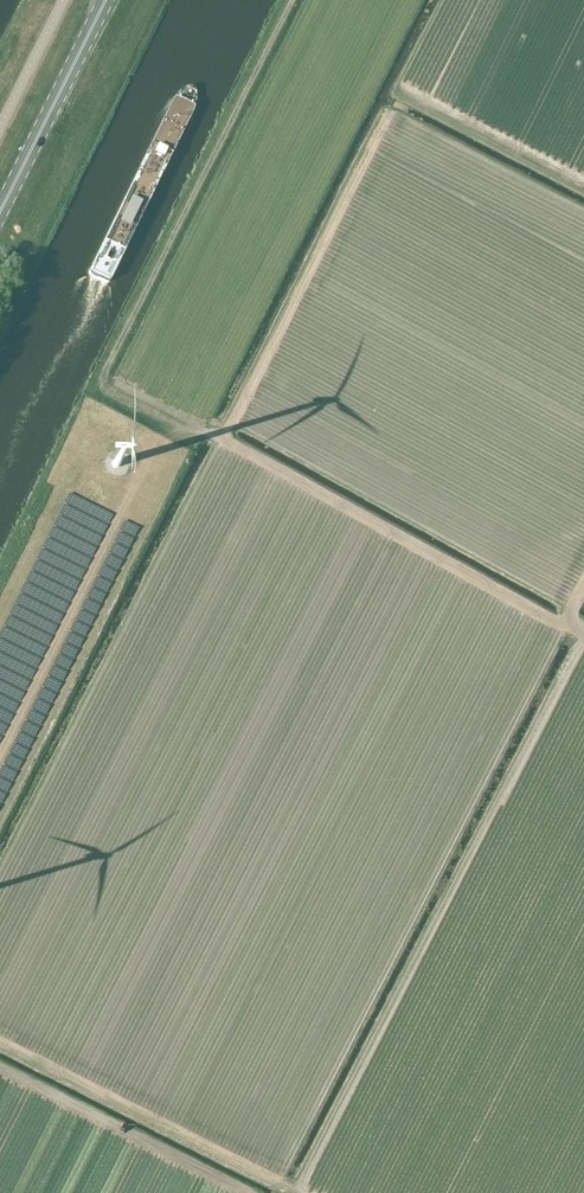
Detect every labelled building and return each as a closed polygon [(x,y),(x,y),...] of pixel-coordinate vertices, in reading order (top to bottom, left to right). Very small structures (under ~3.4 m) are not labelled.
[(119,460),(117,460),(116,459),(115,460),(114,460),(113,461),(113,462),(112,463),(112,464),(112,465),(113,466),(113,467),(114,468),(115,468),(116,468),(117,468),(119,468),(120,467),(120,466),(121,465),(121,464),(121,463),(120,462),(120,461),(119,460)]
